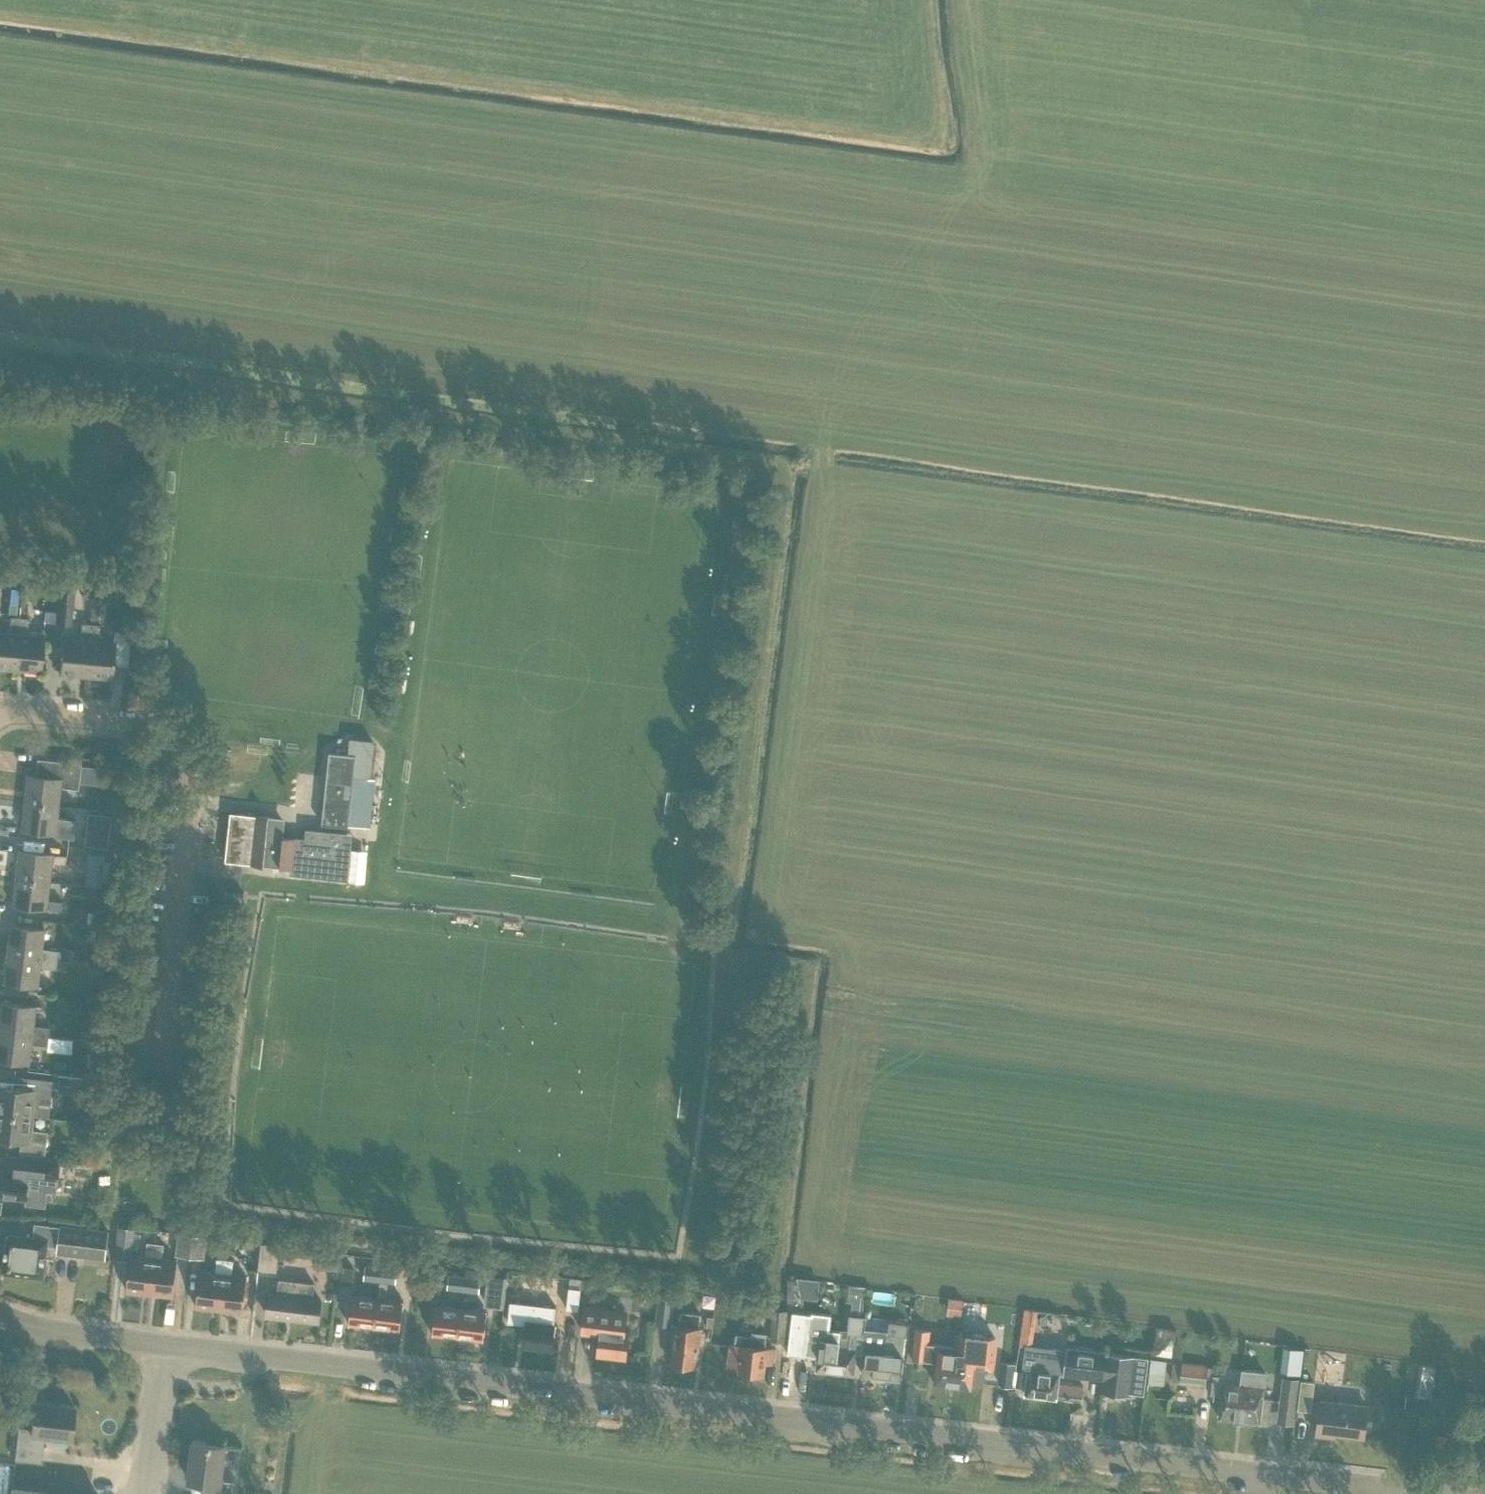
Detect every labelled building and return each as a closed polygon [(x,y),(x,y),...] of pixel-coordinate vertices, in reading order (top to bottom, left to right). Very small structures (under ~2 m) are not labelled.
[(14,669),(19,616),(10,615),(8,630),(0,630),(0,667),(14,669)] [(29,617),(19,616),(14,669),(40,671),(43,634),(27,632),(29,617)] [(59,673),(85,676),(90,622),(81,621),(79,637),(63,636),(59,673)] [(90,622),(85,676),(111,678),(112,662),(127,664),(130,631),(114,630),(113,640),(98,639),(99,623),(90,622)] [(348,822),(370,824),(375,777),(367,777),(372,774),(375,743),(371,739),(350,737),(348,753),(330,751),(323,822),(348,825),(348,822)] [(88,755),(87,773),(115,773),(116,756),(88,755)] [(28,773),(25,801),(60,805),(62,786),(76,787),(77,780),(81,780),(83,762),(43,757),(41,774),(28,773)] [(58,823),(60,805),(25,801),(22,828),(57,832),(71,833),(72,825),(58,823)] [(88,810),(86,826),(109,828),(111,812),(88,810)] [(242,862),(343,872),(347,832),(307,828),(306,837),(279,834),(281,817),(259,814),(259,818),(229,816),(224,860),(242,862)] [(20,848),(17,876),(51,880),(54,861),(68,863),(69,855),(55,853),(20,848)] [(49,899),(51,880),(17,876),(13,904),(48,908),(62,909),(63,901),(49,899)] [(12,924),(8,952),(59,958),(60,949),(44,947),(46,928),(12,924)] [(57,967),(59,958),(8,952),(5,981),(39,985),(41,965),(57,967)] [(0,1025),(0,1029),(49,1035),(51,1026),(35,1024),(37,1004),(3,1001),(0,1025)] [(30,1062),(32,1042),(48,1044),(49,1035),(0,1029),(0,1058),(30,1062)] [(67,1084),(85,1086),(87,1068),(69,1065),(67,1084)] [(34,1114),(35,1100),(51,1102),(54,1079),(30,1076),(28,1088),(0,1084),(0,1110),(34,1114)] [(34,1114),(0,1110),(0,1136),(22,1139),(21,1151),(45,1154),(48,1130),(32,1128),(34,1114)] [(27,1197),(26,1203),(47,1205),(48,1190),(57,1191),(61,1160),(8,1154),(6,1169),(0,1169),(0,1194),(27,1197)] [(57,1252),(106,1258),(109,1230),(61,1224),(61,1226),(36,1222),(34,1236),(8,1233),(3,1271),(43,1276),(47,1243),(58,1244),(57,1252)] [(127,1289),(150,1292),(156,1241),(147,1240),(146,1255),(132,1253),(135,1227),(119,1225),(115,1257),(130,1259),(127,1289)] [(190,1256),(192,1233),(177,1232),(175,1254),(190,1256)] [(207,1235),(192,1233),(190,1256),(205,1257),(207,1235)] [(164,1242),(156,1241),(150,1292),(173,1295),(177,1259),(163,1257),(164,1242)] [(280,1244),(261,1241),(258,1268),(277,1270),(280,1244)] [(329,1251),(327,1268),(338,1269),(340,1253),(329,1251)] [(196,1305),(220,1308),(225,1257),(217,1257),(215,1271),(200,1269),(196,1305)] [(234,1258),(225,1257),(220,1308),(243,1311),(247,1275),(232,1273),(234,1258)] [(365,1277),(380,1279),(382,1266),(366,1264),(365,1277)] [(382,1266),(380,1279),(378,1296),(375,1326),(400,1329),(404,1299),(386,1297),(388,1281),(396,1282),(398,1268),(382,1266)] [(447,1288),(463,1289),(464,1275),(449,1273),(447,1288)] [(464,1275),(463,1289),(478,1291),(480,1276),(464,1275)] [(586,1300),(588,1277),(575,1276),(573,1299),(586,1300)] [(319,1320),(321,1298),(312,1297),(314,1282),(279,1278),(278,1293),(269,1292),(267,1314),(319,1320)] [(349,1323),(375,1326),(378,1296),(352,1293),(349,1323)] [(946,1293),(944,1311),(961,1312),(962,1294),(946,1293)] [(671,1324),(674,1298),(659,1296),(656,1322),(671,1324)] [(523,1346),(553,1349),(556,1321),(554,1321),(556,1305),(510,1300),(508,1321),(526,1323),(523,1346)] [(432,1332),(458,1335),(460,1305),(435,1303),(432,1332)] [(626,1355),(629,1331),(626,1331),(628,1308),(584,1303),(581,1331),(600,1334),(598,1352),(626,1355)] [(486,1307),(460,1305),(458,1335),(484,1337),(486,1307)] [(788,1309),(772,1307),(770,1339),(786,1341),(788,1309)] [(814,1311),(793,1308),(788,1352),(818,1355),(816,1368),(835,1370),(840,1329),(830,1328),(831,1313),(814,1311)] [(700,1313),(680,1311),(679,1323),(675,1322),(672,1345),(673,1345),(671,1361),(696,1364),(698,1348),(699,1348),(701,1326),(699,1325),(700,1313)] [(840,1329),(835,1370),(853,1372),(856,1347),(861,1348),(865,1319),(850,1317),(849,1330),(840,1329)] [(865,1352),(863,1373),(900,1378),(904,1335),(906,1335),(907,1323),(889,1321),(887,1333),(886,1332),(884,1347),(874,1346),(877,1320),(865,1319),(861,1348),(866,1349),(866,1352),(865,1352)] [(934,1382),(952,1384),(956,1346),(928,1343),(929,1330),(916,1329),(913,1358),(930,1360),(936,1361),(934,1382)] [(751,1334),(736,1332),(735,1342),(731,1341),(728,1361),(739,1362),(739,1369),(764,1372),(766,1358),(772,1359),(774,1347),(765,1346),(767,1332),(752,1330),(751,1334)] [(996,1335),(958,1330),(956,1346),(952,1384),(971,1386),(971,1383),(983,1382),(986,1359),(993,1360),(996,1335)] [(1150,1330),(1146,1352),(1161,1354),(1164,1332),(1150,1330)] [(998,1352),(1012,1352),(1011,1333),(997,1334),(998,1352)] [(1149,1358),(1068,1347),(1067,1349),(1026,1344),(1023,1369),(1028,1370),(1025,1393),(1056,1397),(1060,1366),(1091,1370),(1090,1377),(1103,1379),(1102,1392),(1130,1396),(1130,1392),(1144,1394),(1149,1358)] [(1166,1359),(1150,1357),(1148,1382),(1164,1384),(1166,1359)] [(1208,1363),(1182,1360),(1179,1380),(1206,1383),(1208,1363)] [(1414,1361),(1415,1389),(1433,1388),(1433,1361),(1414,1361)] [(1004,1362),(1001,1384),(1012,1386),(1015,1363),(1004,1362)] [(1242,1370),(1241,1383),(1236,1418),(1259,1421),(1265,1374),(1242,1370)] [(1219,1416),(1236,1418),(1241,1383),(1224,1381),(1225,1375),(1216,1374),(1214,1374),(1211,1392),(1221,1393),(1219,1416)] [(1300,1377),(1282,1375),(1276,1421),(1294,1424),(1300,1377)] [(1301,1379),(1298,1408),(1311,1410),(1315,1381),(1301,1379)] [(1408,1412),(1426,1412),(1427,1391),(1409,1391),(1408,1412)] [(1363,1435),(1367,1405),(1321,1399),(1316,1433),(1334,1435),(1334,1432),(1363,1435)] [(69,1436),(73,1404),(34,1400),(30,1428),(18,1426),(15,1458),(41,1461),(44,1433),(69,1436)] [(233,1480),(221,1478),(226,1443),(194,1439),(189,1479),(206,1481),(205,1493),(231,1493),(233,1480)] [(60,1491),(63,1467),(53,1465),(54,1461),(44,1460),(44,1464),(14,1461),(10,1493),(88,1493),(60,1491)]
